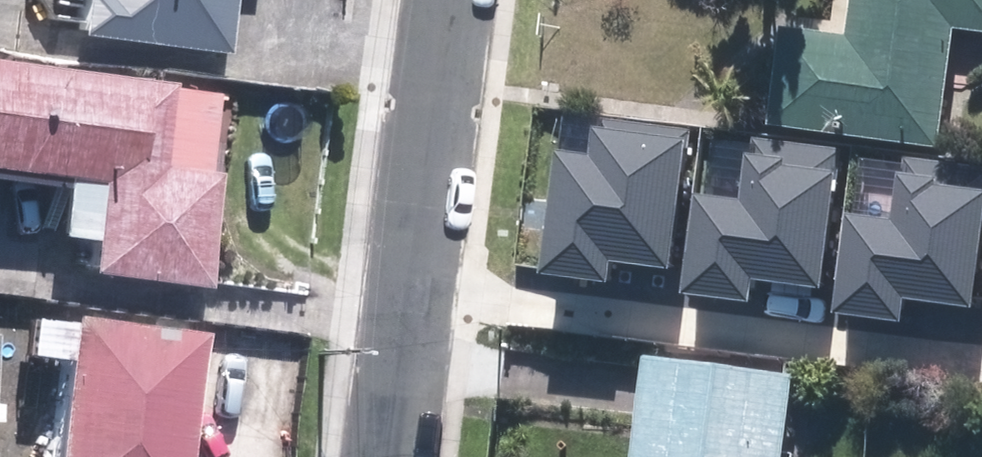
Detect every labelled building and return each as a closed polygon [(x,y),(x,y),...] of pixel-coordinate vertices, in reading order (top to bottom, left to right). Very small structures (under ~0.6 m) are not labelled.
[(213,66),(219,0),(62,0),(57,53),(213,66)] [(841,48),(775,39),(764,128),(935,149),(949,37),(981,41),(981,0),(847,0),(841,48)] [(37,245),(36,255),(74,257),(71,295),(190,302),(202,98),(0,86),(0,243),(37,245)] [(533,293),(603,301),(606,278),(662,286),(680,145),(592,134),(590,145),(587,145),(583,172),(549,168),(533,293)] [(689,211),(677,311),(744,319),(746,296),(813,303),(828,164),(742,154),(735,217),(689,211)] [(840,229),(828,329),(895,336),(897,313),(964,321),(979,181),(893,172),(886,234),(840,229)] [(45,325),(34,456),(171,456),(181,337),(45,325)] [(624,456),(781,456),(790,383),(634,365),(631,395),(624,456)]
